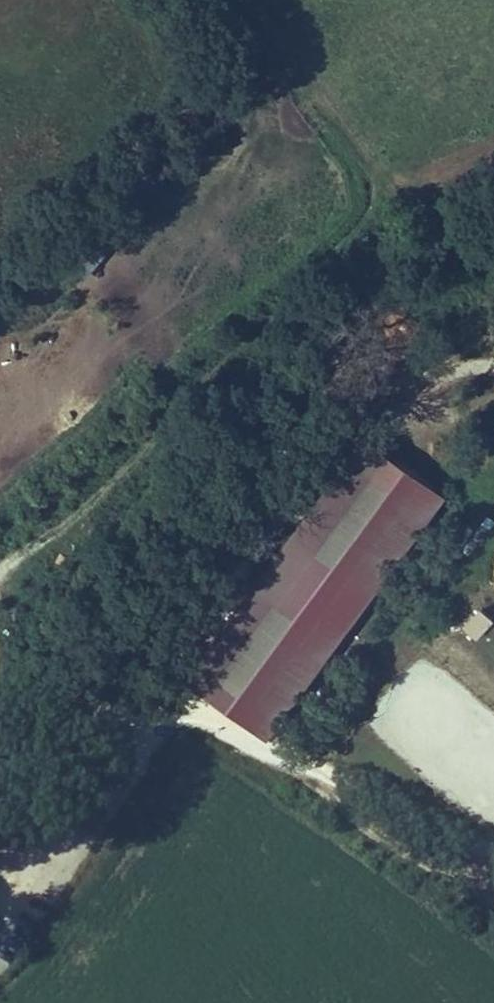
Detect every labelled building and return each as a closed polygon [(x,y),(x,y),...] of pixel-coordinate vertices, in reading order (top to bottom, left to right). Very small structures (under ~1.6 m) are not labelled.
[(378,422),(198,675),(302,749),(483,497),(378,422)] [(477,633),(493,613),(479,600),(462,619),(477,633)]
